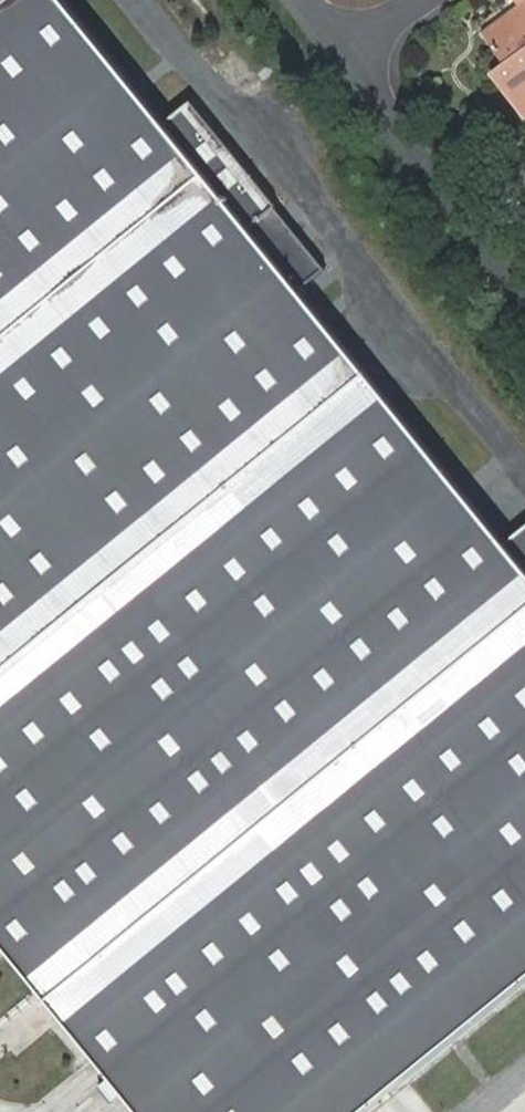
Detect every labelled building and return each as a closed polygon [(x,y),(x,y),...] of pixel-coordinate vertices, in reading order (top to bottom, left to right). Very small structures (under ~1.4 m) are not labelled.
[(64,0),(16,0),(0,13),(0,941),(139,1111),(371,1111),(524,987),(524,530),(504,547),(297,295),(323,274),(272,212),(281,205),(195,102),(167,125),(64,0)] [(487,37),(508,65),(495,76),(524,116),(524,7),(487,37)]
